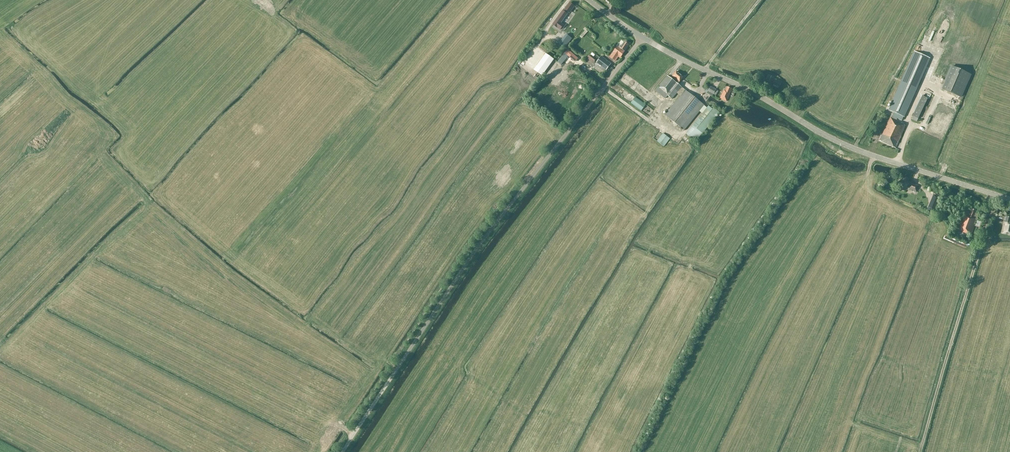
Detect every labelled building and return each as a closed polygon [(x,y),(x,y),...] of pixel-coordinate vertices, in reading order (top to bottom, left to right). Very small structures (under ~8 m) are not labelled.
[(574,6),(569,3),(564,11),(563,10),(551,23),(556,26),(560,29),(563,24),(560,23),(568,12),(569,12),(574,6)] [(942,25),(933,45),(940,48),(948,28),(942,25)] [(564,48),(571,39),(565,34),(558,44),(564,48)] [(624,51),(629,45),(624,42),(620,48),(617,46),(609,57),(615,61),(618,56),(620,58),(624,52),(624,51)] [(942,68),(948,51),(942,49),(938,58),(940,59),(937,66),(942,68)] [(568,50),(560,59),(570,67),(578,58),(568,50)] [(890,115),(892,111),(894,112),(891,118),(890,117),(879,141),(895,148),(905,126),(901,124),(901,122),(896,120),(899,115),(903,117),(917,86),(918,87),(930,58),(915,52),(889,110),(886,109),(884,113),(890,115)] [(554,60),(546,54),(534,70),(542,76),(554,60)] [(601,56),(596,63),(594,62),(595,61),(589,55),(585,61),(591,66),(591,67),(602,75),(611,64),(601,56)] [(952,66),(942,89),(960,97),(970,74),(952,66)] [(684,131),(704,105),(678,84),(679,81),(683,77),(676,72),(673,76),(670,78),(667,76),(658,87),(655,91),(665,99),(668,96),(675,102),(665,115),(684,131)] [(598,81),(591,75),(588,78),(595,85),(598,81)] [(774,84),(773,86),(776,88),(777,85),(779,86),(782,82),(775,79),(772,83),(774,84)] [(640,85),(638,85),(640,96),(645,95),(647,102),(653,100),(652,94),(648,95),(647,89),(642,90),(640,85)] [(711,87),(708,92),(713,95),(713,94),(716,96),(718,91),(711,87)] [(728,87),(726,91),(724,90),(720,98),(727,102),(733,89),(728,87)] [(912,116),(913,116),(912,119),(917,122),(928,98),(922,95),(912,116)] [(631,103),(642,111),(646,105),(636,97),(631,103)] [(720,113),(713,107),(712,106),(711,108),(709,106),(686,133),(696,142),(720,113)] [(942,107),(929,137),(935,139),(947,111),(945,111),(946,109),(942,107)] [(941,137),(946,138),(952,120),(948,119),(941,137)] [(657,141),(664,146),(670,139),(663,133),(657,141)] [(901,179),(899,185),(910,189),(910,190),(916,192),(918,186),(910,183),(908,182),(901,179)] [(939,197),(934,195),(928,209),(933,211),(939,197)] [(973,218),(976,211),(971,209),(968,217),(963,215),(957,230),(967,234),(967,233),(971,234),(973,228),(972,227),(975,219),(973,218)] [(1004,221),(1001,233),(1009,235),(1009,217),(1005,216),(1004,221)]
